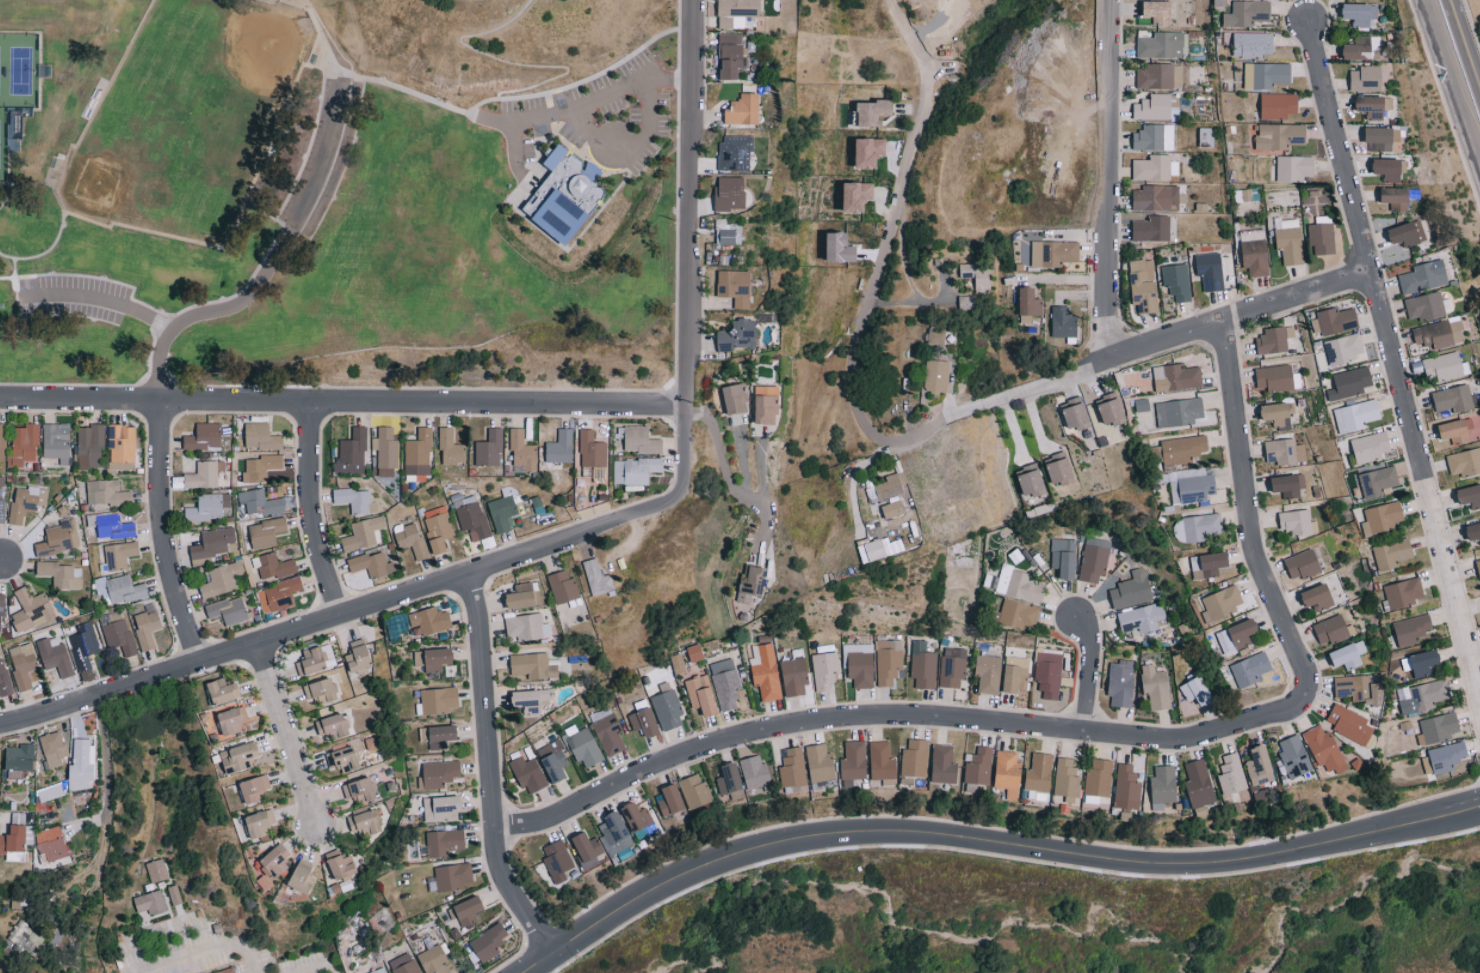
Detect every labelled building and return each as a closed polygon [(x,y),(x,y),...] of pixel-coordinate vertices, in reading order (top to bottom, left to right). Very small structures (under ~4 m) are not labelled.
[(719,28),(735,28),(734,17),(762,16),(761,0),(718,0),(719,28)] [(1144,15),(1153,16),(1153,25),(1173,25),(1173,1),(1145,0),(1144,15)] [(1226,0),(1214,0),(1214,10),(1226,10),(1226,0)] [(1223,26),(1252,26),(1252,20),(1270,21),(1270,0),(1232,0),(1232,13),(1223,13),(1223,26)] [(1377,19),(1377,4),(1344,2),(1344,18),(1352,18),(1352,27),(1371,27),(1371,19),(1377,19)] [(1136,37),(1137,57),(1184,56),(1184,31),(1154,31),(1154,36),(1136,37)] [(1273,33),(1233,32),(1233,55),(1273,56),(1273,33)] [(722,78),(740,79),(740,67),(744,67),(744,33),(718,33),(718,57),(722,57),(722,78)] [(1344,58),(1380,59),(1380,37),(1355,36),(1355,43),(1345,43),(1344,58)] [(1291,63),(1244,62),(1244,88),(1272,89),(1272,83),(1291,83),(1291,63)] [(1137,88),(1183,87),(1182,63),(1146,64),(1146,68),(1136,68),(1137,88)] [(1351,90),(1382,91),(1382,66),(1360,65),(1360,70),(1351,70),(1351,90)] [(761,93),(741,92),(740,100),(732,100),(731,108),(725,108),(725,123),(760,124),(761,93)] [(1133,101),(1133,119),(1171,120),(1171,109),(1179,109),(1179,94),(1149,93),(1149,101),(1133,101)] [(1298,94),(1261,94),(1262,119),(1287,119),(1287,114),(1298,113),(1298,94)] [(1392,97),(1356,96),(1356,111),(1367,111),(1366,119),(1385,119),(1386,109),(1392,109),(1392,97)] [(858,100),(858,110),(853,110),(853,125),(883,126),(883,116),(893,116),(893,101),(858,100)] [(1255,149),(1288,150),(1288,144),(1306,144),(1306,125),(1259,123),(1259,134),(1256,134),(1255,149)] [(1133,131),(1133,149),(1173,150),(1174,125),(1142,124),(1142,131),(1133,131)] [(1367,126),(1367,150),(1392,150),(1392,141),(1400,142),(1400,127),(1367,126)] [(1199,147),(1213,147),(1213,127),(1199,127),(1199,147)] [(750,170),(750,150),(754,150),(754,136),(720,135),(719,169),(750,170)] [(886,138),(858,137),(858,168),(878,168),(878,155),(886,155),(886,138)] [(1132,159),(1132,180),(1170,179),(1170,175),(1178,174),(1178,161),(1169,161),(1169,154),(1149,154),(1149,159),(1132,159)] [(1315,179),(1314,156),(1276,157),(1277,180),(1315,179)] [(1402,183),(1402,159),(1374,158),(1374,174),(1384,174),(1383,183),(1402,183)] [(745,177),(716,177),(715,209),(744,209),(745,177)] [(846,182),(846,211),(865,212),(865,203),(867,202),(867,201),(873,201),(873,182),(862,182),(854,181),(853,182),(846,182)] [(1132,210),(1178,210),(1178,185),(1141,185),(1141,189),(1132,189),(1132,210)] [(1409,211),(1410,188),(1382,187),(1382,202),(1391,202),(1390,210),(1409,211)] [(1131,240),(1169,241),(1170,215),(1148,215),(1148,220),(1132,220),(1131,240)] [(741,244),(741,224),(725,224),(725,218),(715,219),(716,245),(741,244)] [(1403,241),(1405,247),(1425,241),(1418,220),(1388,229),(1392,244),(1403,241)] [(1333,223),(1308,224),(1308,246),(1314,246),(1314,255),(1334,254),(1333,223)] [(1249,277),(1269,275),(1265,229),(1239,231),(1243,268),(1248,268),(1249,277)] [(829,231),(829,261),(856,261),(857,245),(848,245),(849,232),(829,231)] [(1079,241),(1032,240),(1031,267),(1062,267),(1062,261),(1079,261),(1079,241)] [(1196,275),(1203,275),(1203,291),(1223,290),(1221,253),(1195,254),(1196,275)] [(1158,311),(1153,259),(1127,261),(1132,305),(1136,305),(1137,314),(1158,311)] [(1402,295),(1449,285),(1443,259),(1414,265),(1415,271),(1398,275),(1402,295)] [(976,292),(990,292),(990,263),(960,264),(960,277),(975,277),(976,292)] [(1162,265),(1163,285),(1169,285),(1169,295),(1175,294),(1175,302),(1190,301),(1188,264),(1162,265)] [(716,296),(734,297),(734,308),(750,309),(751,271),(717,271),(716,296)] [(1021,287),(1020,324),(1031,324),(1031,315),(1042,315),(1042,298),(1036,298),(1036,287),(1021,287)] [(1409,319),(1418,317),(1418,321),(1445,315),(1440,291),(1404,299),(1409,319)] [(959,311),(975,310),(975,295),(959,296),(959,311)] [(1070,306),(1051,306),(1052,337),(1067,337),(1067,343),(1077,343),(1077,316),(1070,316),(1070,306)] [(1360,328),(1356,308),(1337,311),(1336,308),(1316,312),(1318,318),(1311,319),(1314,337),(1360,328)] [(1412,329),(1416,346),(1433,342),(1435,349),(1464,342),(1458,318),(1412,329)] [(718,350),(734,350),(733,347),(757,347),(757,319),(733,319),(733,330),(717,330),(718,350)] [(1293,326),(1264,328),(1264,336),(1256,336),(1257,354),(1288,352),(1287,338),(1294,337),(1293,326)] [(1366,358),(1360,333),(1324,342),(1330,367),(1366,358)] [(1422,359),(1428,383),(1464,375),(1459,350),(1422,359)] [(925,393),(947,394),(949,360),(927,360),(925,393)] [(1291,363),(1255,369),(1258,389),(1267,387),(1268,393),(1295,389),(1291,363)] [(1202,387),(1200,366),(1182,368),(1182,364),(1153,366),(1155,391),(1202,387)] [(1330,401),(1365,393),(1364,387),(1373,385),(1369,366),(1332,374),(1336,388),(1327,390),(1330,401)] [(747,412),(744,383),(723,386),(726,414),(747,412)] [(1454,407),(1455,413),(1473,409),(1467,383),(1432,392),(1436,411),(1454,407)] [(778,424),(779,386),(756,385),(755,423),(778,424)] [(1105,424),(1113,422),(1114,426),(1128,422),(1118,392),(1097,399),(1105,424)] [(1090,426),(1083,397),(1062,402),(1069,431),(1090,426)] [(1155,403),(1158,428),(1196,423),(1195,418),(1205,417),(1202,397),(1155,403)] [(1333,409),(1339,434),(1367,428),(1366,422),(1382,418),(1377,399),(1333,409)] [(1292,429),(1290,403),(1262,404),(1263,420),(1274,419),(1274,429),(1292,429)] [(1452,444),(1479,439),(1479,432),(1476,433),(1472,417),(1437,424),(1440,440),(1451,438),(1452,444)] [(221,448),(221,422),(196,423),(197,436),(183,436),(183,449),(221,448)] [(283,435),(270,436),(270,422),(245,423),(246,449),(283,448),(283,435)] [(12,427),(11,456),(7,456),(6,467),(23,467),(23,460),(37,461),(38,423),(24,423),(24,427),(12,427)] [(70,423),(43,423),(42,457),(60,457),(60,465),(69,465),(70,423)] [(77,427),(78,468),(103,468),(102,424),(89,424),(89,427),(77,427)] [(136,425),(109,424),(108,469),(134,469),(136,425)] [(662,452),(662,439),(649,439),(649,426),(625,425),(624,451),(662,452)] [(365,426),(352,426),(352,440),(339,440),(339,463),(333,463),(333,473),(365,473),(365,426)] [(378,450),(378,476),(396,477),(397,436),(393,436),(393,426),(378,426),(378,438),(372,438),(372,450),(378,450)] [(405,440),(404,475),(410,475),(410,481),(430,481),(430,427),(418,427),(418,440),(405,440)] [(443,464),(463,464),(463,444),(454,444),(454,427),(439,427),(439,451),(442,451),(443,464)] [(475,465),(501,465),(502,427),(488,427),(488,441),(475,441),(475,465)] [(514,450),(513,470),(537,471),(537,445),(524,444),(525,428),(510,427),(510,450),(514,450)] [(545,462),(572,462),(572,428),(558,428),(558,442),(545,442),(545,462)] [(607,442),(594,441),(594,429),(581,429),(580,466),(592,466),(592,483),(606,483),(607,442)] [(1357,464),(1384,459),(1382,452),(1391,451),(1387,431),(1351,439),(1357,464)] [(1209,452),(1207,434),(1161,441),(1165,466),(1192,462),(1191,455),(1209,452)] [(1265,441),(1268,462),(1277,460),(1278,465),(1307,461),(1304,444),(1296,445),(1295,437),(1265,441)] [(1451,475),(1460,472),(1462,479),(1479,473),(1479,446),(1446,457),(1451,475)] [(1046,458),(1055,487),(1076,480),(1067,452),(1046,458)] [(242,483),(266,482),(265,469),(282,469),(282,456),(245,457),(246,471),(241,471),(242,483)] [(663,459),(613,458),(613,484),(649,484),(649,472),(663,472),(663,459)] [(224,460),(196,461),(197,473),(184,473),(184,487),(225,486),(224,460)] [(1046,492),(1039,463),(1018,469),(1025,498),(1046,492)] [(1398,486),(1396,467),(1359,472),(1362,499),(1383,496),(1382,488),(1398,486)] [(1171,504),(1207,501),(1207,494),(1216,494),(1215,474),(1205,475),(1205,468),(1169,471),(1171,504)] [(885,476),(886,482),(874,485),(878,500),(904,494),(898,473),(885,476)] [(1300,489),(1306,488),(1304,474),(1272,477),(1273,492),(1282,491),(1283,499),(1300,497),(1300,489)] [(87,503),(108,503),(108,506),(131,505),(131,491),(120,491),(119,479),(86,480),(87,503)] [(11,501),(8,523),(23,525),(25,511),(36,512),(39,489),(17,486),(14,502),(11,501)] [(1472,508),(1479,508),(1479,486),(1457,487),(1458,503),(1472,503),(1472,508)] [(236,492),(238,504),(245,503),(247,513),(261,511),(261,516),(285,512),(282,498),(265,500),(263,488),(236,492)] [(351,515),(370,514),(370,489),(333,490),(333,503),(351,503),(351,515)] [(197,494),(198,507),(184,508),(185,521),(223,520),(222,507),(230,507),(230,493),(197,494)] [(510,516),(518,513),(511,494),(486,503),(497,534),(514,527),(510,516)] [(491,536),(480,500),(454,508),(461,531),(468,529),(472,542),(491,536)] [(882,505),(885,518),(905,514),(902,501),(882,505)] [(1366,521),(1361,523),(1364,536),(1396,528),(1395,522),(1404,520),(1400,501),(1363,509),(1366,521)] [(423,511),(433,555),(448,551),(444,537),(453,536),(446,506),(423,511)] [(1279,513),(1284,538),(1318,532),(1316,520),(1311,521),(1308,508),(1279,513)] [(86,515),(87,527),(97,526),(99,540),(136,535),(134,522),(120,523),(119,511),(86,515)] [(1206,541),(1206,535),(1222,533),(1221,515),(1173,518),(1175,543),(1206,541)] [(341,538),(343,551),(376,545),(374,529),(386,527),(384,516),(350,522),(353,536),(341,538)] [(79,548),(74,518),(60,520),(60,525),(46,528),(48,541),(34,544),(37,556),(79,548)] [(276,532),(287,530),(285,518),(248,523),(252,549),(278,545),(276,532)] [(393,527),(398,548),(412,545),(416,560),(427,557),(418,521),(393,527)] [(1466,526),(1469,541),(1479,538),(1479,523),(1466,526)] [(201,531),(202,544),(189,546),(192,566),(205,565),(204,556),(228,553),(227,543),(235,542),(234,527),(201,531)] [(890,535),(858,547),(864,564),(897,552),(890,535)] [(1109,547),(1100,546),(1101,539),(1085,537),(1079,580),(1098,582),(1099,575),(1105,575),(1109,547)] [(1416,560),(1409,537),(1371,548),(1378,571),(1416,560)] [(1051,568),(1061,568),(1061,579),(1076,579),(1077,539),(1052,539),(1051,568)] [(139,555),(138,542),(104,545),(106,570),(127,568),(126,556),(139,555)] [(1284,559),(1293,581),(1322,570),(1313,548),(1284,559)] [(347,558),(351,572),(367,568),(370,579),(396,572),(393,561),(386,563),(383,551),(369,556),(368,553),(347,558)] [(1193,580),(1219,576),(1217,568),(1231,566),(1229,551),(1190,557),(1193,580)] [(278,563),(275,552),(257,556),(263,580),(298,571),(294,558),(278,563)] [(611,574),(601,576),(597,558),(584,561),(591,595),(615,590),(611,574)] [(208,569),(211,582),(199,585),(202,598),(238,590),(234,576),(245,574),(242,561),(208,569)] [(36,563),(36,576),(53,576),(53,588),(81,589),(82,564),(36,563)] [(994,592),(1040,603),(1045,585),(1028,580),(1029,574),(1012,570),(1013,566),(1001,563),(994,592)] [(752,594),(765,595),(766,567),(741,565),(739,602),(751,603),(752,594)] [(1131,569),(1133,579),(1116,582),(1117,588),(1110,589),(1113,608),(1151,601),(1146,567),(1131,569)] [(578,598),(569,569),(547,575),(556,605),(571,600),(578,598)] [(148,596),(145,583),(132,586),(129,574),(104,580),(104,576),(93,579),(96,594),(102,593),(105,606),(148,596)] [(256,590),(263,614),(295,605),(292,592),(303,589),(300,577),(256,590)] [(1424,597),(1419,577),(1383,586),(1389,611),(1416,604),(1414,599),(1424,597)] [(516,592),(506,594),(509,609),(537,604),(533,581),(515,584),(516,592)] [(1311,612),(1335,606),(1329,584),(1305,590),(1311,612)] [(50,619),(47,612),(51,610),(43,592),(32,597),(26,586),(14,591),(22,610),(10,615),(18,633),(50,619)] [(1237,613),(1235,606),(1243,603),(1237,586),(1201,596),(1206,611),(1201,612),(1204,623),(1237,613)] [(205,606),(208,619),(223,615),(226,626),(250,619),(243,595),(205,606)] [(1033,631),(1040,609),(1004,598),(998,621),(1033,631)] [(1116,614),(1122,633),(1131,630),(1133,637),(1161,628),(1154,603),(1116,614)] [(410,612),(414,636),(452,629),(449,611),(437,612),(437,607),(410,612)] [(157,611),(148,615),(147,611),(134,615),(138,629),(134,630),(142,652),(156,647),(151,631),(162,628),(157,611)] [(412,630),(407,612),(397,615),(400,624),(389,627),(391,636),(412,630)] [(507,637),(517,636),(517,640),(551,636),(549,623),(542,624),(540,613),(504,618),(507,637)] [(1331,644),(1351,636),(1341,613),(1313,625),(1321,644),(1330,640),(1331,644)] [(1393,621),(1398,647),(1419,643),(1418,634),(1433,632),(1430,615),(1393,621)] [(1251,643),(1249,636),(1261,632),(1256,617),(1215,632),(1223,654),(1251,643)] [(124,658),(136,654),(126,618),(101,626),(107,648),(120,644),(124,658)] [(99,652),(91,621),(76,625),(79,634),(68,636),(78,673),(91,669),(87,655),(99,652)] [(44,670),(57,667),(60,679),(74,675),(65,642),(58,644),(56,636),(36,642),(44,670)] [(375,667),(364,637),(350,642),(354,652),(345,655),(353,675),(375,667)] [(893,686),(893,678),(897,678),(897,667),(902,667),(903,641),(877,640),(876,686),(893,686)] [(915,688),(935,689),(937,652),(926,652),(927,640),(912,640),(910,678),(915,678),(915,688)] [(1366,652),(1362,641),(1330,652),(1335,667),(1344,664),(1346,670),(1363,665),(1359,654),(1366,652)] [(8,649),(15,670),(11,671),(18,693),(32,688),(27,672),(38,668),(30,642),(8,649)] [(686,648),(691,663),(705,658),(700,643),(686,648)] [(751,646),(753,658),(749,658),(753,685),(758,684),(760,701),(780,699),(773,643),(751,646)] [(337,664),(329,645),(323,648),(330,667),(337,664)] [(328,669),(321,646),(304,651),(306,659),(296,663),(300,677),(328,669)] [(785,697),(809,693),(802,648),(791,650),(792,659),(779,661),(785,697)] [(966,649),(941,648),(940,687),(959,687),(960,679),(965,679),(966,649)] [(425,673),(443,672),(443,664),(454,664),(454,649),(414,650),(414,666),(425,666),(425,673)] [(1443,664),(1440,649),(1400,658),(1403,671),(1412,669),(1415,679),(1432,675),(1430,666),(1443,664)] [(1273,669),(1264,650),(1229,666),(1240,689),(1259,681),(1256,676),(1273,669)] [(1042,699),(1059,700),(1061,652),(1036,651),(1035,680),(1038,681),(1038,690),(1042,690),(1042,699)] [(831,690),(831,682),(835,682),(834,671),(839,671),(836,652),(812,655),(816,692),(831,690)] [(854,688),(874,687),(873,652),(847,652),(848,679),(853,678),(854,688)] [(510,655),(511,675),(529,674),(529,679),(558,678),(558,665),(548,665),(547,653),(510,655)] [(978,693),(999,694),(1001,656),(976,655),(975,675),(979,676),(978,693)] [(1005,692),(1027,693),(1028,657),(1006,657),(1005,692)] [(12,694),(5,658),(0,659),(0,697),(12,694)] [(721,712),(739,707),(735,690),(740,688),(733,658),(709,664),(721,712)] [(1132,707),(1134,661),(1109,660),(1108,696),(1111,696),(1110,706),(1132,707)] [(1170,709),(1168,671),(1155,671),(1154,665),(1141,665),(1143,694),(1149,694),(1150,710),(1170,709)] [(684,680),(692,709),(702,706),(705,717),(719,713),(708,674),(684,680)] [(1178,687),(1187,702),(1195,697),(1201,707),(1213,700),(1199,675),(1178,687)] [(1384,706),(1383,683),(1370,683),(1370,675),(1335,677),(1335,697),(1352,697),(1353,702),(1368,701),(1368,706),(1384,706)] [(241,696),(236,682),(227,685),(224,677),(207,683),(215,706),(241,696)] [(307,699),(319,696),(320,703),(339,698),(333,677),(303,685),(307,699)] [(1451,698),(1446,678),(1396,691),(1402,716),(1434,708),(1433,702),(1451,698)] [(420,689),(421,703),(416,703),(416,715),(450,714),(449,707),(459,707),(458,688),(420,689)] [(650,698),(663,732),(682,725),(679,716),(683,714),(673,689),(650,698)] [(512,691),(513,706),(524,706),(524,713),(541,713),(540,705),(551,705),(550,690),(512,691)] [(1366,746),(1374,729),(1365,724),(1368,719),(1335,704),(1327,721),(1335,724),(1332,731),(1366,746)] [(222,735),(245,731),(243,721),(247,720),(245,707),(218,712),(222,735)] [(661,733),(651,707),(628,716),(634,731),(641,728),(645,739),(661,733)] [(592,722),(606,757),(625,749),(618,733),(622,731),(614,711),(596,718),(597,720),(592,722)] [(1418,720),(1421,735),(1417,735),(1419,746),(1452,739),(1451,733),(1461,731),(1456,712),(1418,720)] [(319,735),(338,731),(340,737),(350,735),(344,713),(315,720),(319,735)] [(1302,733),(1318,766),(1323,763),(1329,776),(1346,768),(1324,723),(1302,733)] [(588,726),(577,731),(574,724),(562,730),(576,762),(581,760),(585,769),(603,761),(588,726)] [(430,750),(447,749),(447,741),(458,740),(458,725),(419,727),(420,742),(429,741),(430,750)] [(67,755),(60,730),(39,736),(49,768),(62,764),(60,757),(67,755)] [(1289,780),(1313,770),(1298,734),(1278,742),(1282,751),(1278,752),(1281,759),(1275,761),(1281,774),(1286,772),(1289,780)] [(382,748),(378,735),(364,739),(368,752),(382,748)] [(94,738),(73,739),(73,764),(69,764),(70,780),(95,779),(94,738)] [(927,777),(928,740),(908,739),(908,749),(902,749),(901,784),(914,784),(915,776),(927,777)] [(553,784),(567,777),(562,767),(570,764),(557,740),(536,750),(553,784)] [(866,778),(865,740),(844,741),(844,758),(840,758),(841,787),(853,787),(853,778),(866,778)] [(1421,758),(1426,776),(1454,769),(1453,764),(1462,762),(1461,757),(1469,755),(1465,740),(1427,750),(1429,756),(1421,758)] [(226,774),(254,767),(251,759),(260,756),(256,741),(220,751),(226,774)] [(882,786),(896,786),(896,756),(891,756),(890,741),(870,742),(871,779),(882,779),(882,786)] [(22,778),(22,771),(34,771),(35,744),(19,743),(19,748),(6,748),(5,778),(22,778)] [(805,746),(812,790),(835,787),(829,743),(805,746)] [(958,764),(953,764),(953,745),(933,744),(931,782),(957,783),(958,764)] [(362,767),(354,745),(325,755),(329,768),(340,764),(343,774),(362,767)] [(1250,749),(1253,759),(1244,762),(1253,792),(1262,790),(1260,783),(1275,780),(1265,745),(1250,749)] [(783,749),(786,765),(779,766),(783,794),(807,790),(801,746),(783,749)] [(991,747),(977,746),(976,754),(967,753),(965,792),(976,792),(976,784),(989,785),(991,747)] [(995,788),(1006,788),(1006,800),(1019,801),(1020,762),(1017,762),(1017,751),(996,751),(995,788)] [(1219,756),(1223,773),(1217,774),(1222,796),(1246,790),(1236,752),(1219,756)] [(1050,754),(1032,753),(1031,769),(1026,768),(1025,791),(1048,793),(1050,754)] [(747,789),(775,784),(770,763),(762,764),(760,755),(741,759),(747,789)] [(526,796),(548,786),(534,757),(524,761),(522,756),(510,761),(526,796)] [(1053,794),(1065,796),(1065,802),(1077,803),(1081,768),(1072,767),(1073,759),(1057,757),(1053,794)] [(1191,808),(1215,801),(1204,758),(1184,764),(1188,780),(1184,781),(1191,808)] [(1110,797),(1112,760),(1088,759),(1085,801),(1095,801),(1096,796),(1110,797)] [(419,789),(445,788),(444,779),(460,779),(460,761),(423,763),(423,776),(418,776),(419,789)] [(737,762),(722,765),(725,776),(715,778),(720,798),(730,795),(732,801),(746,797),(737,762)] [(1141,783),(1137,782),(1137,773),(1133,772),(1133,764),(1117,763),(1114,808),(1139,809),(1141,783)] [(1175,766),(1155,766),(1155,776),(1151,777),(1152,811),(1163,810),(1163,803),(1176,802),(1175,766)] [(245,804),(264,800),(262,791),(270,789),(267,775),(240,781),(245,804)] [(679,780),(687,809),(712,803),(707,780),(700,782),(699,775),(679,780)] [(359,803),(378,798),(372,776),(342,785),(345,799),(357,796),(359,803)] [(69,790),(93,788),(92,779),(68,782),(69,790)] [(656,791),(662,816),(686,810),(680,786),(656,791)] [(451,811),(462,811),(462,796),(423,798),(424,822),(451,821),(451,811)] [(647,807),(639,810),(636,802),(623,807),(633,833),(654,825),(647,807)] [(251,840),(269,835),(266,826),(275,823),(271,809),(245,816),(251,840)] [(382,832),(377,809),(347,816),(351,832),(363,829),(364,836),(382,832)] [(609,858),(617,854),(621,861),(634,855),(630,846),(634,844),(620,812),(597,822),(603,836),(600,837),(609,858)] [(6,854),(6,859),(24,860),(25,825),(10,825),(10,835),(0,835),(0,854),(6,854)] [(33,834),(40,853),(44,852),(48,862),(69,855),(58,825),(33,834)] [(426,831),(427,857),(448,856),(447,845),(457,845),(457,850),(464,850),(463,830),(426,831)] [(596,856),(604,852),(597,836),(590,840),(586,832),(570,839),(585,870),(599,863),(596,856)] [(573,868),(563,840),(542,847),(546,857),(543,858),(553,885),(566,880),(563,871),(573,868)] [(260,861),(276,879),(289,867),(284,861),(291,854),(281,843),(260,861)] [(358,874),(351,855),(343,858),(340,848),(326,853),(340,893),(354,888),(350,877),(358,874)] [(151,884),(168,878),(161,858),(145,864),(151,884)] [(317,879),(309,875),(314,865),(301,859),(289,885),(309,895),(317,879)] [(434,867),(437,892),(464,889),(463,883),(473,882),(471,863),(434,867)] [(167,887),(173,906),(182,903),(176,884),(167,887)] [(133,897),(137,912),(148,909),(150,915),(166,911),(161,890),(133,897)] [(485,909),(480,895),(447,909),(451,920),(458,918),(461,928),(480,920),(477,913),(485,909)] [(509,937),(500,922),(469,941),(482,963),(500,952),(496,945),(509,937)] [(440,944),(418,954),(426,972),(448,972),(443,961),(446,960),(440,944)] [(395,972),(421,972),(411,951),(389,961),(395,972)]
